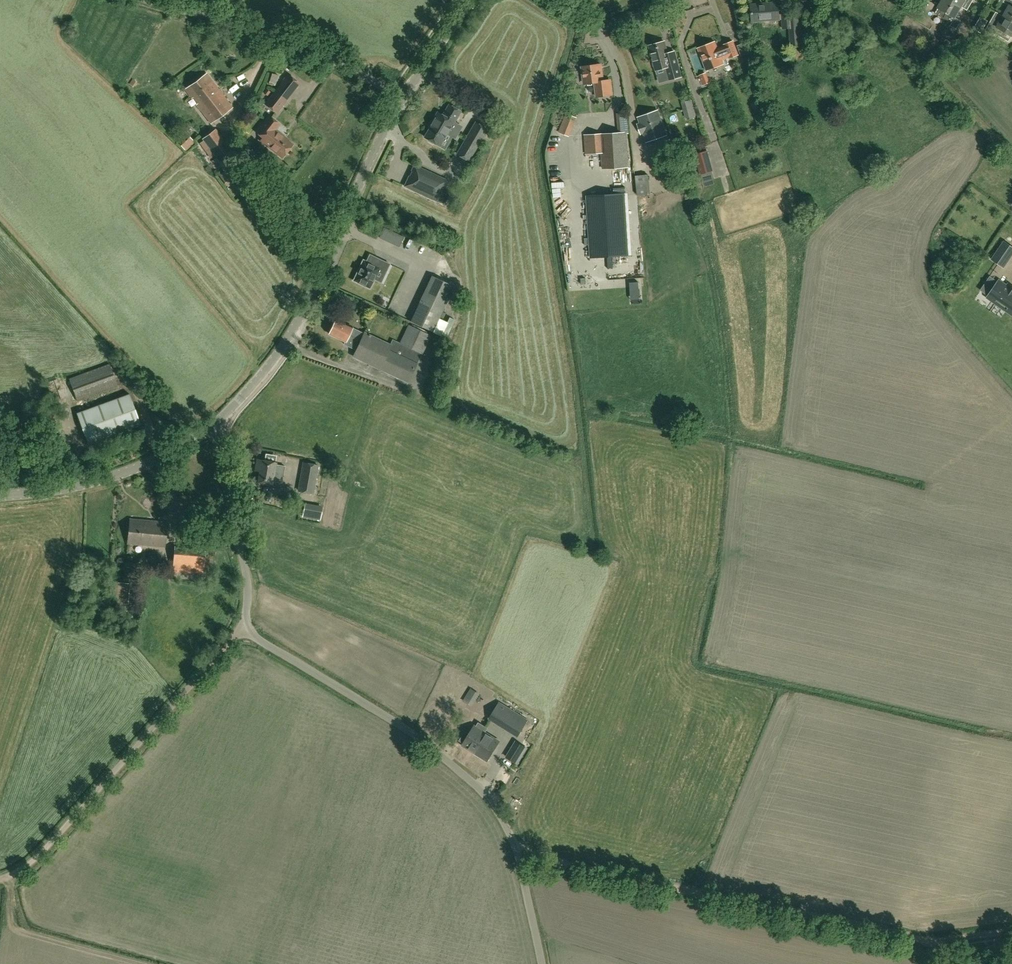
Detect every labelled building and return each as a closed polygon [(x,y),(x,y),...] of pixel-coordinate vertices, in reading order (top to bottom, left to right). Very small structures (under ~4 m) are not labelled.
[(944,17),(952,22),(950,26),(956,29),(961,21),(955,17),(961,7),(950,0),(942,0),(938,7),(947,13),(944,17)] [(1003,16),(1011,21),(1011,0),(1004,0),(1003,2),(1009,5),(1003,16)] [(779,16),(778,2),(751,5),(752,21),(782,19),(783,28),(790,28),(791,47),(801,46),(799,16),(792,17),(792,13),(782,14),(782,15),(779,16)] [(1003,16),(997,12),(995,16),(994,16),(987,27),(1002,36),(1005,32),(1011,36),(1011,21),(1003,16)] [(984,27),(977,23),(973,29),(981,33),(984,27)] [(674,50),(667,52),(664,41),(649,45),(656,70),(666,67),(670,80),(681,77),(674,50)] [(715,41),(698,48),(706,71),(724,64),(722,60),(729,57),(729,59),(738,55),(733,41),(724,44),(724,46),(718,48),(715,41)] [(612,95),(610,80),(603,81),(601,64),(582,66),(583,76),(585,76),(586,83),(595,82),(597,96),(612,95)] [(724,67),(714,72),(716,78),(727,73),(724,67)] [(196,104),(211,123),(232,107),(206,73),(185,89),(192,98),(193,97),(198,103),(196,104)] [(272,73),(270,81),(276,83),(278,75),(272,73)] [(276,112),(286,100),(299,83),(288,75),(275,92),(266,104),(276,112)] [(729,107),(738,104),(735,97),(726,100),(729,107)] [(697,115),(692,99),(681,102),(686,118),(697,115)] [(429,142),(432,143),(435,143),(440,146),(447,134),(456,139),(463,126),(454,121),(460,111),(450,105),(443,116),(438,113),(432,122),(434,123),(425,137),(429,139),(429,142)] [(647,142),(666,135),(658,111),(638,117),(640,123),(638,124),(641,134),(644,133),(647,142)] [(566,113),(558,132),(569,137),(577,117),(566,113)] [(618,114),(620,133),(585,135),(586,154),(602,153),(603,168),(628,167),(626,133),(630,132),(628,113),(618,114)] [(267,140),(264,143),(282,157),(292,145),(281,136),(282,135),(275,130),(280,124),(269,116),(257,132),(267,140)] [(488,129),(475,121),(456,154),(469,161),(488,129)] [(203,139),(223,166),(236,156),(216,129),(203,139)] [(195,143),(189,136),(180,145),(186,151),(195,143)] [(713,171),(707,150),(694,154),(699,174),(713,171)] [(584,165),(594,165),(593,156),(584,157),(584,165)] [(571,167),(565,167),(565,163),(559,162),(558,176),(570,176),(571,167)] [(447,180),(414,165),(404,186),(438,201),(447,180)] [(627,184),(628,169),(606,169),(606,183),(627,184)] [(239,174),(228,183),(232,188),(243,179),(239,174)] [(640,175),(641,195),(654,194),(652,174),(640,175)] [(293,189),(286,184),(282,189),(289,194),(293,189)] [(625,193),(587,195),(591,258),(629,256),(625,193)] [(404,237),(397,233),(392,243),(399,246),(404,237)] [(1011,254),(1011,247),(1004,241),(991,260),(1002,268),(1011,254)] [(368,286),(376,266),(383,269),(387,261),(366,253),(363,260),(360,259),(352,279),(368,286)] [(411,321),(432,331),(434,328),(454,286),(432,276),(411,321)] [(999,281),(998,282),(990,277),(986,284),(993,290),(989,296),(997,301),(996,303),(1006,310),(1008,307),(1011,309),(1011,290),(999,281)] [(639,290),(639,282),(630,282),(630,291),(639,290)] [(434,328),(432,331),(446,338),(455,320),(450,317),(443,332),(434,328)] [(364,332),(352,328),(335,320),(329,334),(345,342),(344,344),(351,348),(351,347),(356,350),(364,332)] [(364,332),(356,350),(353,356),(380,368),(409,381),(431,335),(409,325),(400,343),(393,339),(390,345),(364,332)] [(69,378),(77,402),(118,387),(110,364),(69,378)] [(131,394),(81,412),(92,441),(142,423),(131,394)] [(262,482),(263,484),(267,485),(268,483),(272,484),(272,481),(282,482),(285,466),(275,464),(275,462),(257,459),(256,468),(260,469),(258,482),(262,482)] [(317,465),(303,462),(299,490),(313,493),(317,465)] [(305,504),(303,517),(321,520),(323,507),(305,504)] [(130,518),(128,543),(165,547),(167,522),(130,518)] [(174,548),(172,571),(203,574),(206,545),(187,544),(187,549),(174,548)] [(133,581),(134,567),(124,567),(123,580),(133,581)] [(479,693),(471,688),(463,701),(471,706),(479,693)] [(499,702),(496,706),(492,713),(489,719),(516,735),(518,737),(528,720),(499,702)] [(478,722),(476,726),(474,726),(469,734),(465,731),(460,740),(464,743),(463,745),(487,760),(499,741),(486,733),(489,729),(486,727),(478,722)] [(516,741),(507,756),(517,763),(527,748),(516,741)]
